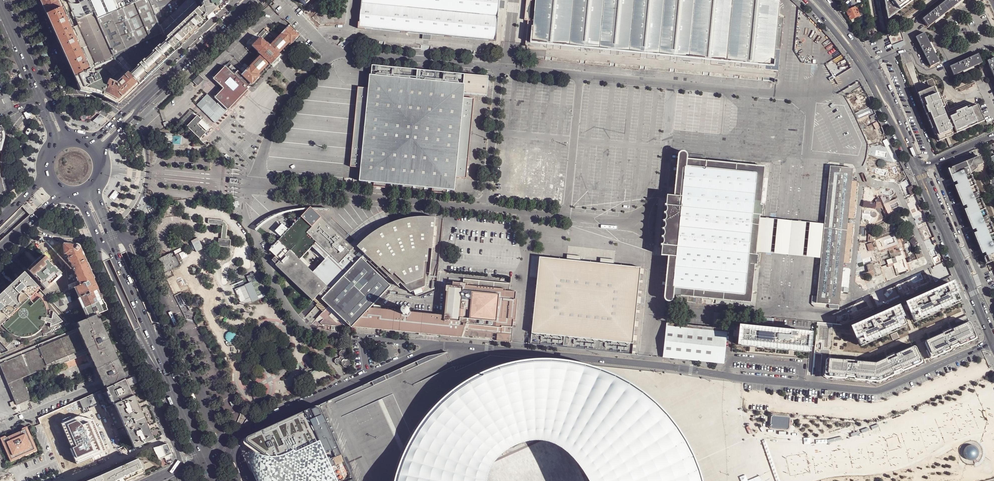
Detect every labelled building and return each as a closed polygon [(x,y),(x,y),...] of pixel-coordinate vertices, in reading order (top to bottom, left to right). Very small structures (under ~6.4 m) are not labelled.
[(46,14),(61,8),(58,0),(40,0),(43,7),(46,14)] [(164,42),(166,40),(164,35),(163,36),(159,26),(153,12),(149,4),(148,0),(67,0),(75,18),(78,19),(93,12),(114,59),(121,56),(123,59),(134,70),(148,57),(164,42)] [(207,21),(202,6),(199,9),(198,7),(197,8),(195,1),(194,0),(187,0),(159,26),(163,36),(164,35),(166,40),(164,42),(173,52),(207,21)] [(361,27),(497,38),(500,6),(504,6),(504,0),(363,0),(361,27)] [(528,46),(778,70),(780,49),(781,49),(784,17),(779,17),(781,2),(779,0),(533,0),(530,21),(531,21),(530,26),(528,46)] [(885,1),(888,19),(913,0),(886,0),(885,1)] [(969,0),(946,0),(921,20),(930,31),(969,0)] [(155,2),(149,4),(153,12),(158,10),(155,2)] [(61,8),(46,14),(56,35),(74,27),(64,6),(63,7),(61,8)] [(856,6),(847,11),(851,19),(856,17),(860,15),(856,6)] [(84,48),(65,56),(69,66),(74,77),(95,67),(114,59),(93,12),(78,19),(75,18),(78,25),(74,27),(84,48)] [(276,38),(270,46),(267,43),(261,37),(261,36),(252,45),(258,51),(258,52),(261,54),(241,74),(250,83),(251,84),(253,82),(253,83),(254,82),(254,81),(257,78),(258,78),(258,77),(259,76),(258,74),(269,63),(271,65),(280,56),(278,53),(289,42),(291,44),(293,42),(294,41),(297,38),(298,37),(299,35),(289,26),(276,38)] [(74,27),(56,35),(58,41),(59,44),(65,56),(84,48),(74,27)] [(268,30),(261,37),(267,43),(270,46),(276,38),(268,30)] [(930,66),(939,62),(924,32),(915,37),(930,66)] [(849,68),(847,68),(831,34),(821,34),(824,39),(817,43),(815,43),(817,46),(817,51),(813,51),(813,63),(817,63),(818,63),(828,63),(828,62),(833,74),(837,74),(849,68)] [(278,53),(280,56),(292,44),(291,44),(289,42),(278,53)] [(954,71),(983,62),(980,52),(951,61),(954,71)] [(993,77),(993,54),(986,58),(993,77)] [(138,85),(158,67),(148,57),(134,70),(129,75),(138,85)] [(118,63),(114,59),(95,67),(102,85),(105,87),(101,96),(107,98),(109,99),(115,103),(117,105),(138,85),(129,75),(118,63)] [(123,59),(118,63),(129,75),(134,70),(123,59)] [(258,74),(259,76),(260,76),(271,65),(269,63),(258,74)] [(250,83),(241,74),(232,65),(228,69),(226,66),(214,78),(224,89),(215,97),(218,100),(219,102),(228,111),(230,109),(248,90),(249,89),(247,87),(250,83)] [(464,75),(374,65),(373,75),(371,75),(370,88),(359,87),(351,167),(361,168),(359,181),(374,183),(374,187),(385,188),(386,184),(432,188),(432,193),(443,194),(444,189),(455,191),(456,177),(466,178),(474,99),(464,98),(464,94),(465,84),(464,84),(464,75)] [(102,85),(95,67),(74,77),(80,89),(80,90),(84,90),(86,91),(94,93),(101,96),(105,87),(102,85)] [(201,73),(195,79),(199,84),(205,78),(201,73)] [(465,84),(464,94),(486,96),(488,77),(464,75),(464,84),(465,84)] [(933,86),(919,92),(934,128),(939,139),(947,136),(953,133),(950,127),(954,125),(956,130),(984,118),(978,104),(964,110),(963,108),(956,111),(957,113),(950,116),(951,119),(948,120),(942,107),(944,106),(941,99),(939,100),(933,86)] [(249,91),(248,90),(230,109),(231,110),(249,91)] [(919,92),(917,93),(932,129),(934,128),(919,92)] [(228,111),(219,102),(218,104),(226,112),(228,111)] [(208,103),(199,114),(211,125),(221,114),(208,103)] [(211,129),(202,120),(201,118),(198,115),(187,126),(200,139),(203,137),(211,129)] [(984,118),(956,130),(957,132),(985,120),(984,118)] [(673,302),(674,300),(675,295),(698,297),(703,298),(704,298),(714,299),(716,299),(752,303),(756,268),(756,265),(757,254),(757,252),(760,218),(761,216),(762,204),(762,202),(765,174),(757,173),(758,166),(728,163),(727,163),(717,162),(716,162),(702,160),(688,159),(688,154),(688,153),(686,151),(684,150),(682,151),(681,152),(680,154),(678,172),(675,196),(668,195),(667,205),(666,205),(666,206),(667,206),(675,207),(674,210),(675,210),(672,243),(671,243),(671,245),(663,245),(662,245),(662,246),(663,246),(662,256),(663,256),(669,256),(665,295),(665,298),(665,300),(667,302),(669,303),(671,303),(673,302)] [(950,167),(954,178),(955,181),(964,202),(965,205),(973,226),(974,228),(983,250),(984,252),(988,263),(992,262),(992,263),(993,262),(993,235),(989,223),(987,223),(986,220),(988,219),(980,199),(978,200),(976,196),(978,196),(970,175),(968,175),(967,173),(981,161),(979,157),(966,162),(965,161),(950,167)] [(765,174),(762,202),(766,203),(771,162),(728,158),(728,160),(729,160),(728,163),(758,166),(765,167),(765,174)] [(825,173),(830,174),(831,166),(840,167),(841,162),(830,161),(825,165),(825,173)] [(968,175),(970,175),(970,174),(982,163),(981,161),(967,173),(968,175)] [(854,168),(853,172),(857,172),(858,169),(855,164),(845,163),(845,168),(854,168)] [(825,220),(822,260),(821,266),(819,291),(818,296),(817,303),(826,304),(831,305),(840,305),(841,293),(844,268),(844,263),(848,223),(849,218),(853,181),(853,172),(854,168),(845,168),(840,167),(831,166),(830,174),(830,178),(826,216),(825,220)] [(824,216),(826,216),(830,178),(824,178),(820,216),(824,216)] [(900,183),(906,198),(916,194),(909,179),(900,183)] [(858,182),(853,181),(849,218),(854,219),(858,182)] [(964,202),(955,181),(952,182),(960,203),(964,202)] [(899,206),(901,206),(898,198),(888,202),(884,204),(888,214),(892,212),(889,205),(897,201),(899,206)] [(973,226),(965,205),(961,206),(969,227),(973,226)] [(675,207),(667,206),(663,245),(671,245),(671,243),(672,243),(675,210),(674,210),(675,207)] [(282,238),(269,251),(279,261),(274,266),(313,303),(319,296),(323,300),(361,261),(356,256),(359,253),(311,207),(309,209),(289,230),(282,238)] [(767,218),(765,218),(761,253),(763,253),(767,253),(777,254),(803,256),(816,258),(817,250),(819,234),(818,234),(819,223),(818,223),(806,222),(780,220),(769,218),(767,218)] [(822,260),(825,220),(820,220),(819,223),(818,234),(819,234),(817,250),(816,258),(816,260),(822,260)] [(367,244),(360,250),(371,261),(369,262),(387,279),(388,277),(398,286),(401,284),(411,293),(426,287),(427,273),(431,273),(435,222),(426,221),(417,221),(407,223),(398,225),(390,229),(381,233),(374,238),(367,244)] [(853,224),(848,223),(844,263),(850,263),(853,224)] [(983,250),(974,228),(970,230),(979,251),(983,250)] [(876,239),(883,237),(882,235),(883,232),(883,230),(869,235),(869,240),(870,242),(866,244),(868,250),(871,249),(872,251),(875,249),(873,245),(875,244),(874,242),(877,241),(876,239)] [(934,280),(949,274),(932,231),(923,234),(925,240),(924,240),(934,266),(929,268),(934,280)] [(226,240),(221,239),(218,239),(218,247),(230,248),(230,240),(226,240)] [(57,242),(43,254),(53,264),(64,254),(63,244),(57,242)] [(77,245),(63,244),(64,254),(66,254),(80,285),(93,279),(79,247),(79,246),(77,245)] [(920,253),(916,254),(919,260),(925,257),(921,249),(920,250),(921,251),(919,251),(920,253)] [(53,264),(43,254),(35,261),(27,268),(27,269),(45,288),(61,273),(53,264)] [(66,254),(64,254),(66,269),(69,290),(74,288),(76,287),(80,285),(66,254)] [(862,273),(868,288),(903,275),(902,271),(909,269),(903,254),(899,256),(901,261),(897,262),(895,256),(887,259),(888,263),(879,267),(877,260),(866,264),(869,270),(862,273)] [(170,263),(166,255),(158,259),(161,264),(162,263),(164,268),(163,268),(165,273),(171,270),(168,264),(170,263)] [(541,258),(530,344),(631,353),(642,270),(614,267),(614,261),(602,260),(601,265),(582,263),(582,258),(568,256),(568,261),(541,258)] [(182,263),(179,257),(170,261),(173,267),(182,263)] [(361,261),(323,300),(352,327),(391,287),(362,258),(361,261)] [(243,269),(242,267),(241,266),(239,265),(237,265),(235,266),(234,267),(234,269),(234,271),(235,273),(237,274),(239,274),(241,273),(242,271),(243,269)] [(813,290),(819,291),(821,266),(815,265),(813,290)] [(716,299),(715,302),(715,303),(756,307),(760,268),(756,268),(752,303),(716,299)] [(45,288),(42,291),(49,299),(64,292),(69,290),(66,269),(61,274),(61,273),(45,288)] [(30,278),(24,272),(19,277),(25,283),(30,278)] [(267,295),(257,272),(249,276),(259,299),(267,295)] [(0,295),(0,323),(1,322),(28,297),(39,287),(30,278),(25,283),(19,277),(0,295)] [(98,289),(93,279),(80,285),(76,287),(80,297),(98,289)] [(403,311),(381,310),(381,314),(382,314),(382,320),(385,321),(385,325),(385,329),(422,333),(437,335),(441,335),(462,337),(463,335),(465,330),(498,333),(497,341),(513,342),(514,324),(515,320),(516,320),(518,300),(516,299),(516,292),(510,291),(511,284),(510,284),(509,283),(497,282),(496,282),(495,283),(495,284),(494,288),(479,287),(480,282),(480,281),(478,280),(466,279),(464,279),(464,283),(453,282),(453,286),(447,285),(446,290),(447,290),(448,291),(445,315),(410,312),(409,312),(409,313),(409,314),(408,315),(407,315),(406,315),(405,315),(404,314),(403,314),(403,313),(403,312),(403,311)] [(954,283),(906,305),(908,311),(911,309),(916,319),(961,299),(954,283)] [(103,300),(98,289),(80,297),(85,308),(103,300)] [(65,295),(51,301),(58,308),(73,301),(69,294),(71,294),(69,290),(64,292),(65,295)] [(817,303),(818,296),(813,296),(812,304),(816,308),(826,309),(826,304),(817,303)] [(28,297),(1,322),(3,326),(6,329),(11,333),(13,334),(15,335),(22,336),(23,337),(28,336),(29,336),(33,335),(35,334),(40,330),(41,329),(45,321),(47,318),(47,314),(46,308),(46,306),(44,301),(41,298),(34,303),(28,297)] [(202,300),(194,297),(192,305),(199,308),(202,300)] [(107,309),(103,300),(85,308),(89,317),(96,314),(107,309)] [(352,327),(323,300),(322,300),(328,307),(316,320),(321,325),(340,326),(339,330),(346,331),(346,327),(352,327)] [(903,306),(855,327),(861,343),(907,323),(902,313),(906,312),(903,306)] [(381,314),(381,310),(379,309),(371,309),(354,326),(385,329),(385,325),(381,325),(382,320),(382,314),(381,314)] [(47,318),(45,321),(51,322),(50,326),(63,321),(53,311),(52,315),(49,314),(47,314),(47,318)] [(715,328),(727,329),(727,327),(728,320),(729,314),(716,312),(715,328)] [(66,316),(73,324),(76,323),(72,314),(66,316)] [(87,318),(77,322),(80,328),(78,329),(78,330),(79,332),(81,336),(82,336),(83,339),(85,343),(84,343),(87,349),(89,354),(91,353),(92,355),(95,362),(98,369),(101,375),(104,382),(106,386),(107,389),(114,386),(125,380),(124,378),(122,374),(119,367),(116,361),(113,354),(110,348),(107,341),(104,334),(101,327),(98,320),(96,314),(89,317),(87,318)] [(775,318),(729,314),(728,320),(795,326),(796,320),(775,318)] [(971,321),(926,341),(932,355),(933,357),(978,337),(971,321)] [(715,328),(663,322),(659,357),(724,363),(726,350),(727,329),(715,328)] [(812,333),(741,326),(740,342),(810,349),(812,333)] [(78,329),(0,361),(0,364),(12,393),(17,406),(31,400),(22,379),(47,368),(48,371),(51,370),(52,369),(89,354),(87,349),(84,343),(85,343),(83,339),(82,336),(81,336),(79,332),(78,330),(78,329)] [(0,330),(0,341),(9,350),(16,347),(0,330)] [(881,361),(827,358),(826,373),(827,375),(831,376),(881,380),(924,361),(923,359),(917,345),(881,361)] [(704,475),(695,455),(685,437),(671,419),(656,403),(639,391),(624,381),(596,371),(572,365),(548,363),(526,365),(502,369),(480,379),(458,393),(437,411),(416,441),(401,477),(400,480),(488,480),(491,466),(502,454),(520,445),(537,440),(553,442),(569,451),(582,463),(592,480),(593,480),(705,480),(704,475)] [(132,396),(125,380),(114,386),(107,389),(110,397),(114,404),(116,403),(132,396)] [(107,389),(102,391),(105,399),(109,397),(109,398),(110,397),(107,389)] [(102,391),(80,401),(83,409),(105,399),(102,391)] [(133,396),(132,396),(116,403),(114,404),(116,408),(118,408),(124,422),(123,422),(124,426),(126,430),(127,429),(133,443),(132,444),(134,448),(135,447),(152,440),(153,439),(152,435),(150,436),(144,422),(145,421),(144,418),(142,414),(141,414),(134,400),(136,400),(134,396),(133,396)] [(109,406),(114,404),(110,397),(109,398),(109,397),(105,399),(107,402),(109,406)] [(320,405),(245,439),(244,439),(244,440),(243,440),(243,441),(243,442),(243,443),(272,465),(273,465),(274,465),(275,466),(276,466),(277,465),(292,459),(292,458),(293,457),(292,457),(290,451),(302,447),(301,446),(304,445),(306,451),(299,454),(298,454),(298,455),(301,463),(299,464),(300,465),(309,462),(312,470),(304,474),(307,480),(355,480),(320,405)] [(790,416),(789,416),(774,415),(773,415),(773,416),(772,417),(772,426),(772,427),(774,428),(788,429),(789,429),(790,428),(790,427),(791,418),(790,416)] [(79,416),(61,424),(72,448),(71,449),(77,464),(107,451),(94,420),(79,416)] [(5,436),(0,438),(11,463),(37,451),(27,426),(22,429),(22,431),(7,437),(5,436)] [(172,454),(167,444),(160,446),(153,448),(159,460),(171,455),(172,454)] [(963,455),(965,458),(966,460),(969,461),(972,461),(976,459),(978,457),(979,455),(979,453),(979,451),(978,450),(978,449),(977,448),(977,447),(976,446),(975,446),(974,445),(972,445),(970,445),(968,446),(966,446),(965,447),(964,449),(963,453),(963,455)] [(133,479),(157,468),(159,460),(153,448),(76,480),(128,480),(133,479)] [(128,480),(134,480),(156,471),(157,468),(133,479),(128,480)] [(258,468),(257,468),(256,469),(256,470),(256,471),(260,480),(278,480),(261,469),(260,468),(259,468),(258,468)]
